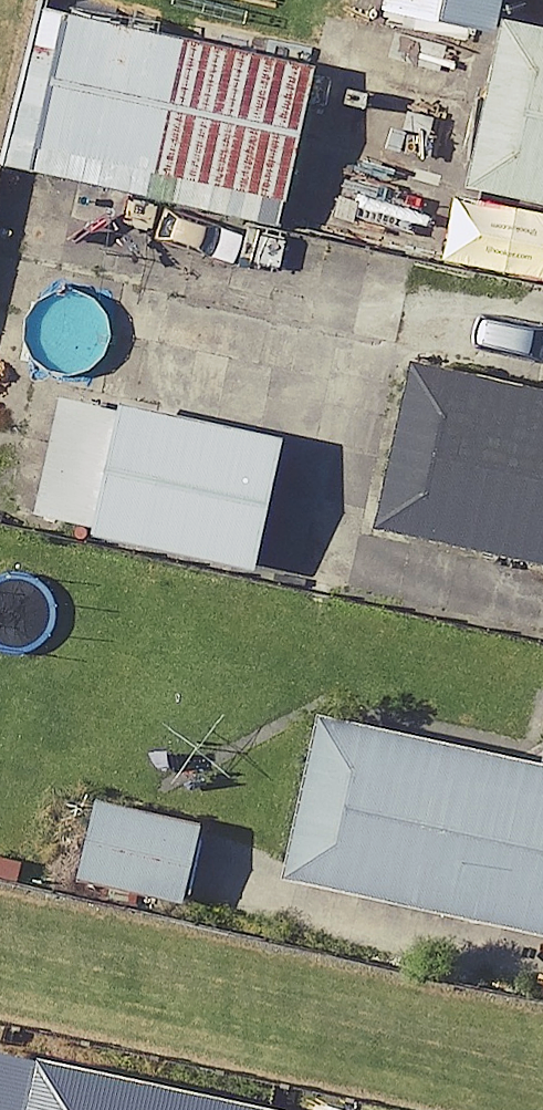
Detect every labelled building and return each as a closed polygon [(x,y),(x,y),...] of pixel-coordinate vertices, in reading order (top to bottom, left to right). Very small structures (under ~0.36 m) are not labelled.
[(28,0),(0,126),(0,165),(255,221),(291,59),(28,0)] [(365,4),(475,26),(480,0),(366,0),(365,4)] [(486,19),(454,184),(542,201),(542,30),(486,19)] [(403,361),(370,530),(542,564),(542,389),(403,361)] [(260,433),(39,391),(15,521),(235,562),(260,433)] [(298,712),(265,875),(542,931),(542,744),(513,738),(510,755),(298,712)] [(202,828),(77,801),(61,873),(186,901),(202,828)] [(0,1049),(0,1109),(266,1109),(267,1107),(0,1049)]
